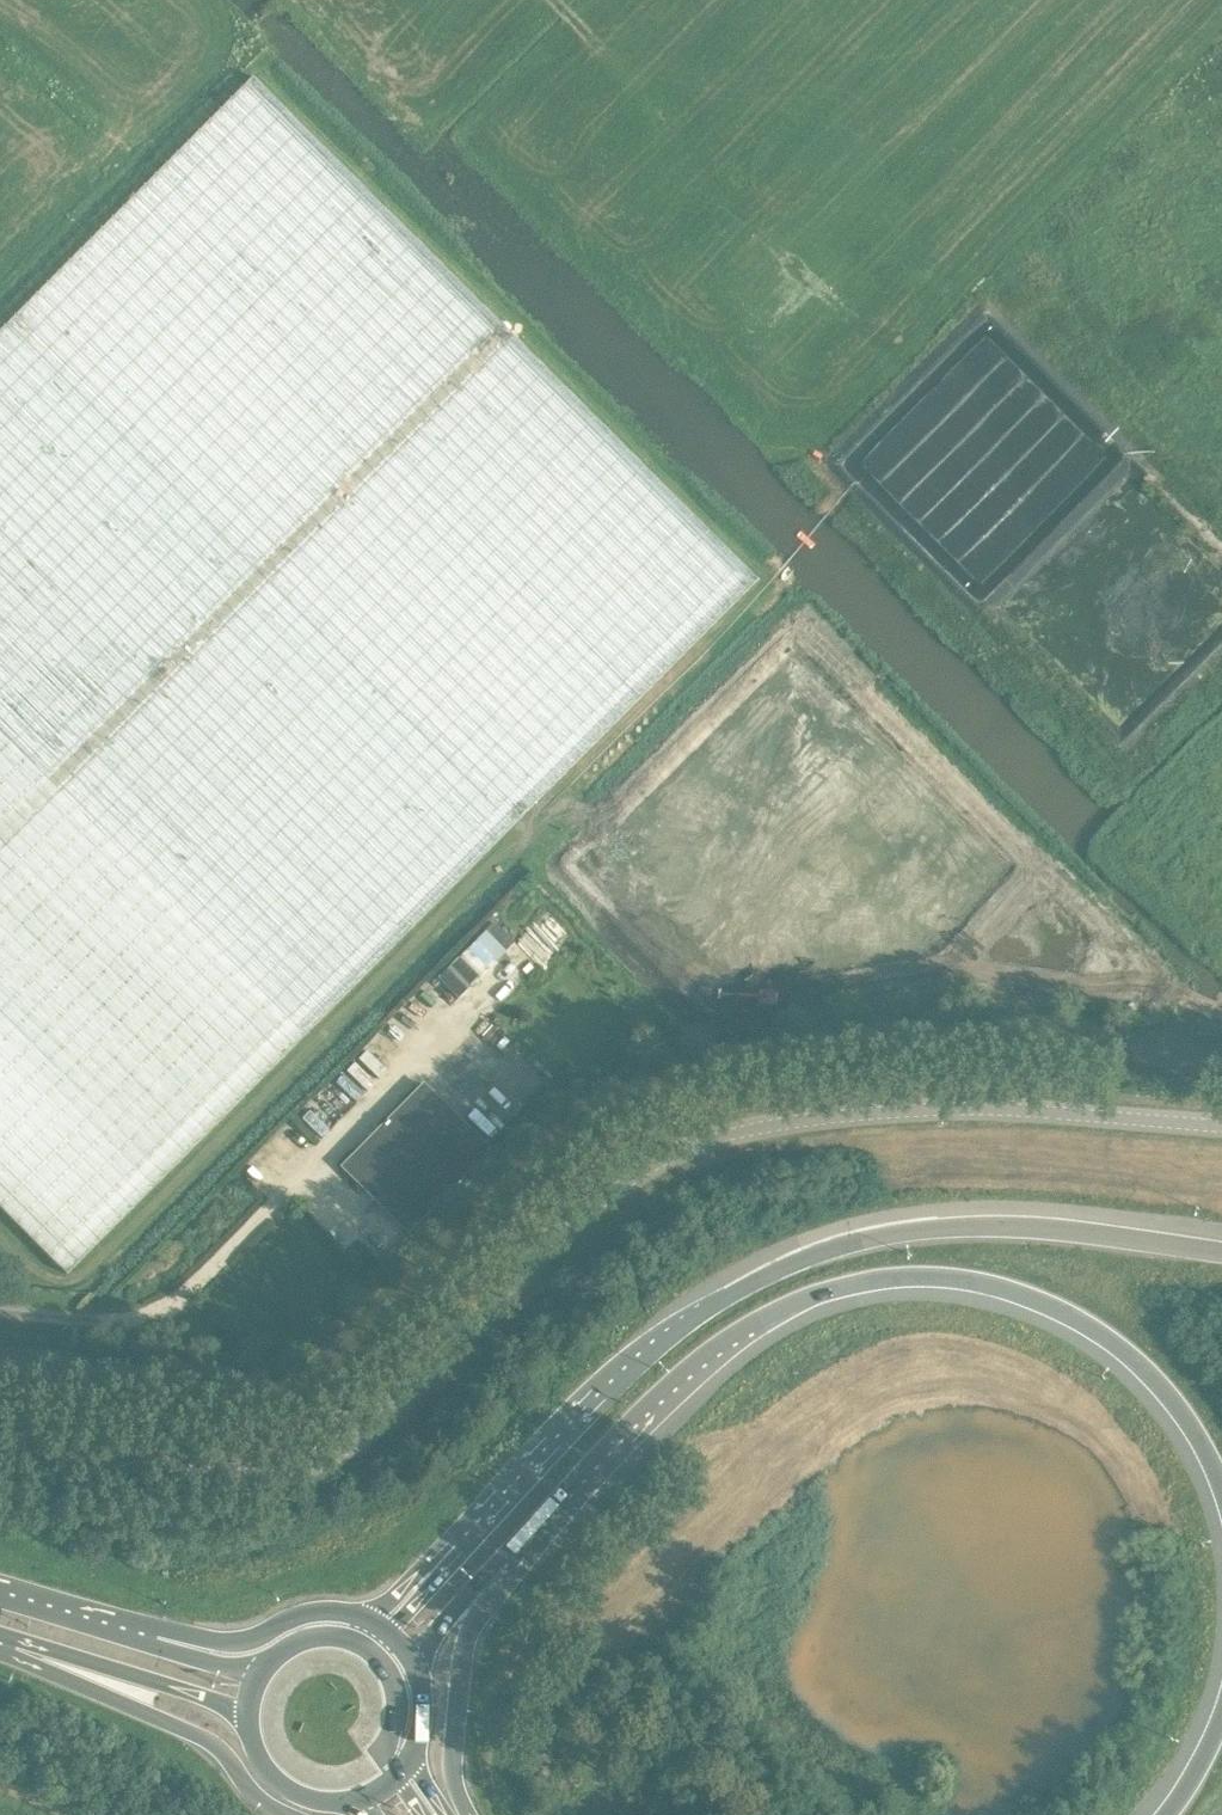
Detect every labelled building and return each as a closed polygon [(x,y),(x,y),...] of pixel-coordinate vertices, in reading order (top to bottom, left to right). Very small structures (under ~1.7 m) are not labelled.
[(66,1274),(758,580),(253,77),(0,331),(0,1208),(66,1274)] [(341,1167),(391,1216),(407,1232),(489,1149),(423,1084),(341,1167)]
